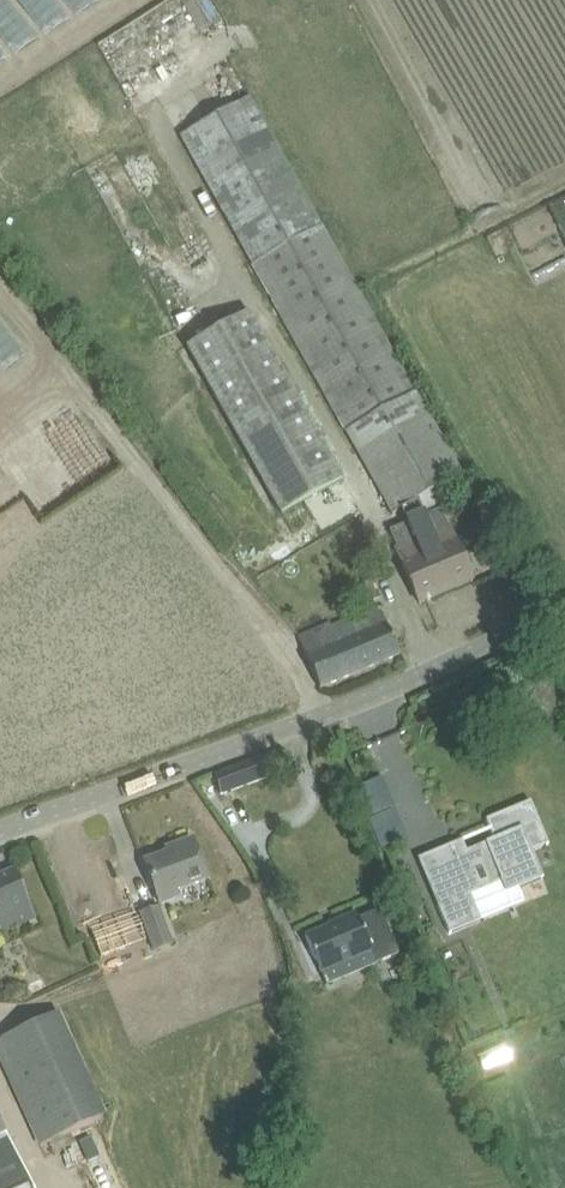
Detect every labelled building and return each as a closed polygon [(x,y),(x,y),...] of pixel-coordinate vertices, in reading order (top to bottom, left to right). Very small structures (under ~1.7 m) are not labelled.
[(249,98),(180,137),(392,516),(400,511),(419,500),(461,477),(249,98)] [(249,312),(187,347),(281,515),(292,508),(313,496),(336,484),(343,480),(249,312)] [(32,456),(21,464),(27,474),(39,466),(32,456)] [(0,461),(0,497),(20,484),(4,458),(0,461)] [(41,469),(29,477),(36,486),(48,478),(41,469)] [(50,481),(38,489),(44,499),(56,491),(50,481)] [(44,499),(34,505),(42,517),(52,510),(44,499)] [(419,500),(400,511),(406,525),(389,532),(398,555),(420,605),(421,605),(421,603),(474,581),(450,525),(447,526),(440,509),(425,515),(419,500)] [(330,623),(298,637),(320,689),(400,656),(379,608),(332,628),(330,623)] [(214,775),(220,796),(274,776),(267,755),(214,775)] [(462,842),(420,859),(451,932),(479,920),(468,895),(503,881),(507,892),(541,879),(529,851),(548,843),(531,803),(488,821),(496,841),(466,854),(462,842)] [(174,851),(144,862),(160,903),(181,896),(180,891),(207,880),(192,839),(172,846),(174,851)] [(0,876),(0,935),(37,918),(14,870),(0,876)] [(142,916),(156,950),(174,944),(160,909),(142,916)] [(355,915),(305,936),(321,973),(371,952),(376,964),(399,954),(380,910),(358,919),(356,912),(354,913),(355,915)] [(139,942),(131,920),(90,937),(99,958),(139,942)] [(0,1039),(0,1065),(38,1147),(106,1115),(59,1013),(0,1039)] [(0,1122),(0,1187),(30,1187),(0,1122)]
